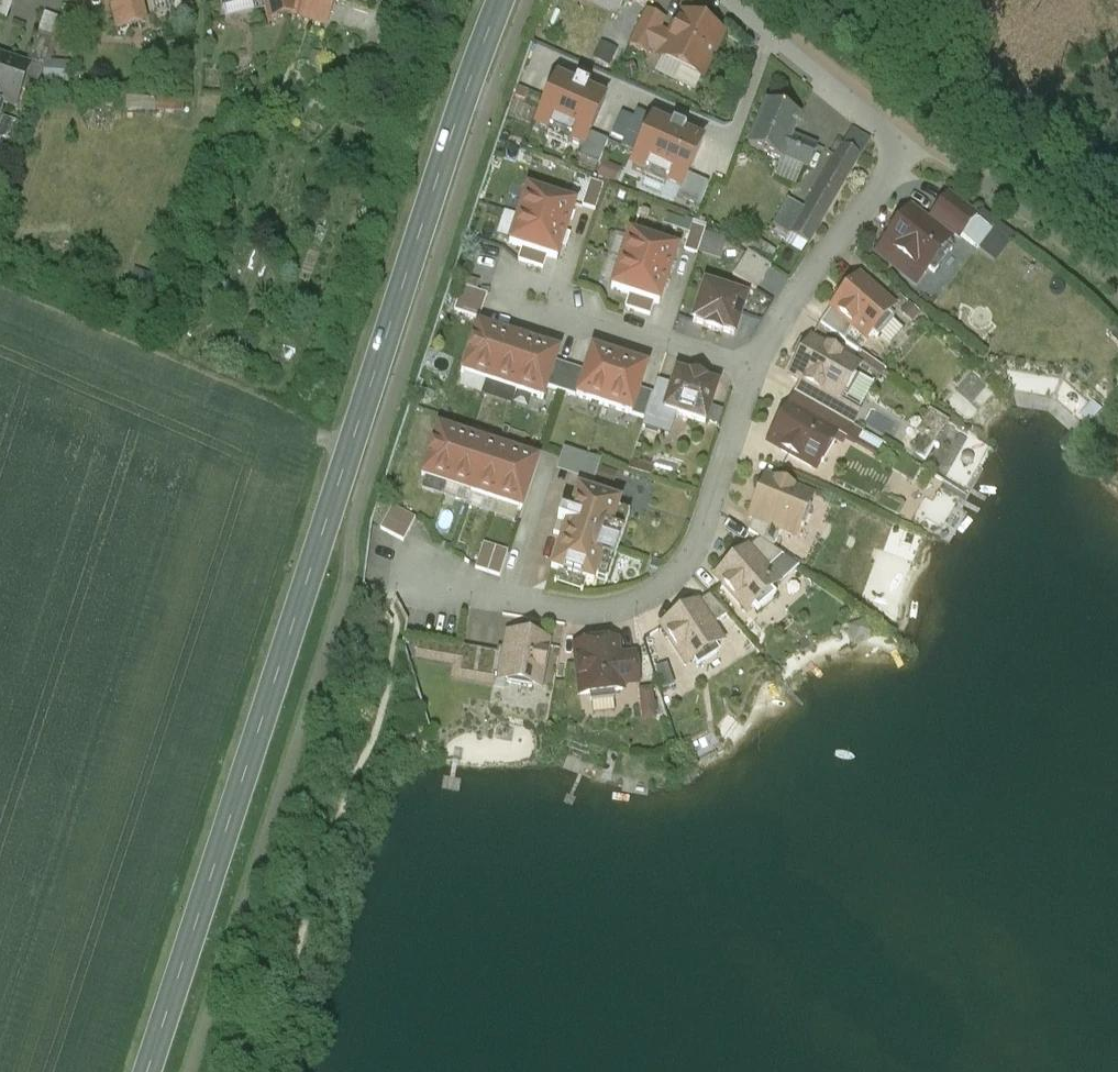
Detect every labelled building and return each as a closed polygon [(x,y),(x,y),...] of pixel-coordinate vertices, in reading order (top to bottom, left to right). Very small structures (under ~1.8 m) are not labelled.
[(5,19),(12,0),(0,0),(0,17),(5,19)] [(120,5),(113,7),(116,19),(114,20),(117,28),(142,22),(136,0),(119,0),(120,5)] [(172,9),(184,6),(183,0),(169,0),(172,9)] [(270,21),(292,16),(297,0),(265,0),(270,21)] [(292,16),(321,25),(329,0),(297,0),(292,16)] [(81,17),(64,11),(53,40),(70,46),(81,17)] [(44,12),(38,29),(51,34),(57,17),(44,12)] [(645,12),(628,46),(646,55),(663,21),(645,12)] [(722,37),(682,17),(662,59),(701,78),(722,37)] [(52,40),(36,35),(27,62),(43,67),(52,40)] [(0,60),(0,103),(1,103),(15,108),(27,69),(0,60)] [(573,92),(553,84),(529,139),(582,161),(606,106),(587,98),(589,94),(574,88),(573,92)] [(799,118),(765,104),(747,147),(781,161),(782,159),(807,169),(816,147),(791,137),(799,118)] [(628,144),(635,118),(619,113),(612,139),(628,144)] [(668,135),(646,125),(624,177),(682,203),(705,151),(682,141),(685,136),(671,130),(668,135)] [(804,212),(790,235),(809,246),(861,157),(842,146),(804,212)] [(597,176),(616,183),(621,169),(602,162),(597,176)] [(575,206),(524,191),(507,246),(558,261),(575,206)] [(976,217),(948,195),(931,217),(959,239),(976,217)] [(804,212),(787,202),(774,226),(790,235),(804,212)] [(943,236),(910,210),(884,244),(897,254),(917,270),(921,264),(934,274),(952,251),(939,241),(943,236)] [(682,246),(697,252),(706,227),(668,213),(664,223),(688,232),(682,246)] [(623,241),(606,293),(657,309),(673,256),(623,241)] [(897,254),(884,244),(877,254),(889,264),(897,254)] [(733,275),(757,288),(769,265),(746,252),(733,275)] [(154,297),(160,273),(133,266),(127,290),(154,297)] [(891,305),(859,277),(831,309),(852,329),(862,337),(868,331),(876,338),(893,319),(885,312),(891,305)] [(745,300),(705,286),(692,323),(705,327),(704,329),(720,334),(721,333),(733,337),(745,300)] [(487,297),(462,289),(454,313),(479,321),(487,297)] [(852,329),(831,309),(819,325),(844,343),(851,331),(852,329)] [(558,354),(476,327),(460,375),(543,402),(547,389),(555,364),(558,354)] [(854,365),(811,340),(790,378),(802,384),(770,442),(782,449),(781,452),(811,469),(816,461),(823,465),(833,444),(828,441),(832,433),(846,442),(860,415),(834,400),(838,394),(847,399),(858,378),(849,373),(854,365)] [(646,369),(592,351),(584,374),(576,399),(631,417),(639,392),(646,369)] [(569,369),(555,364),(547,389),(561,394),(569,369)] [(576,399),(584,374),(569,369),(561,394),(576,399)] [(705,382),(689,377),(688,378),(676,374),(672,386),(664,411),(704,425),(705,422),(710,409),(717,387),(704,383),(705,382)] [(652,395),(644,419),(659,424),(664,411),(672,386),(657,381),(652,395)] [(652,395),(639,392),(631,417),(644,421),(644,419),(652,395)] [(721,413),(710,409),(705,422),(717,426),(721,413)] [(537,463),(438,432),(422,482),(521,514),(537,463)] [(556,471),(593,482),(600,459),(562,448),(556,471)] [(808,496),(765,479),(749,519),(791,536),(794,529),(803,528),(810,511),(805,504),(808,496)] [(619,504),(577,491),(568,518),(559,515),(552,535),(561,538),(550,572),(592,586),(619,504)] [(415,520),(392,508),(381,531),(405,542),(415,520)] [(508,553),(483,545),(475,570),(500,578),(508,553)] [(768,571),(748,549),(715,579),(743,611),(750,605),(757,613),(776,596),(769,588),(775,582),(767,572),(768,571)] [(713,626),(698,604),(660,628),(683,664),(691,659),(697,668),(718,654),(712,645),(718,641),(720,640),(719,639),(711,627),(713,626)] [(548,644),(507,636),(504,652),(497,650),(492,677),(507,680),(506,685),(531,690),(532,685),(540,686),(548,644)] [(616,643),(577,647),(579,663),(576,663),(580,697),(589,696),(590,704),(613,701),(612,693),(622,692),(621,687),(637,685),(633,656),(618,658),(616,643)] [(653,689),(638,690),(640,720),(655,719),(653,689)]
